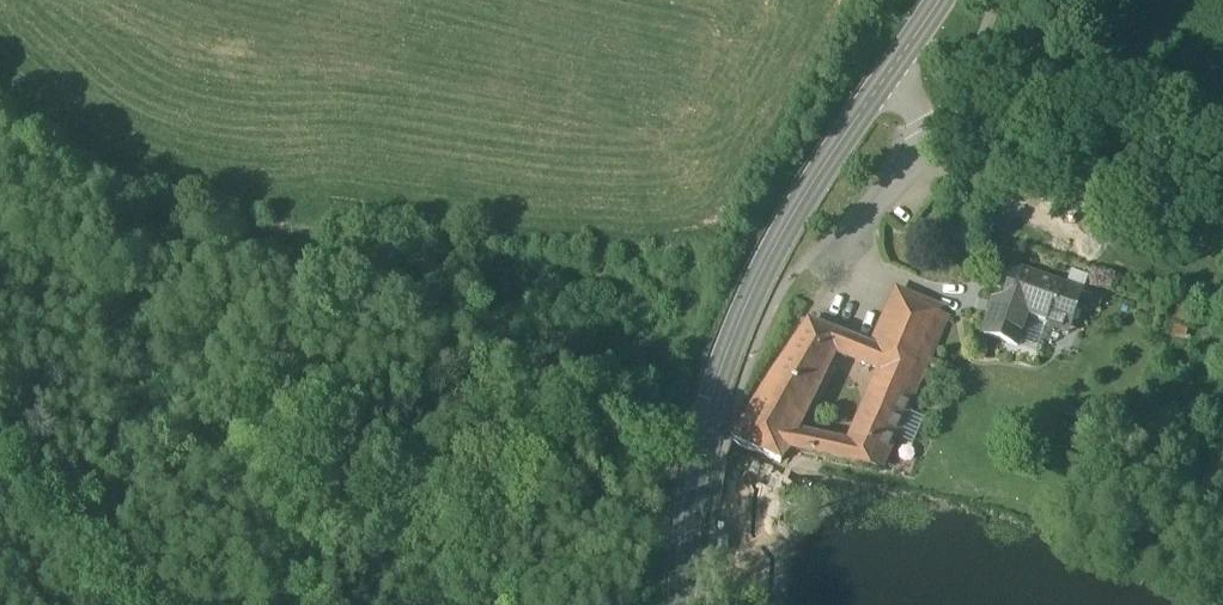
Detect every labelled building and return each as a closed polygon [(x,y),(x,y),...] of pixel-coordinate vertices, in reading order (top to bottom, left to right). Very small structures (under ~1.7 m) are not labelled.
[(1083,297),(1015,272),(1003,307),(1002,308),(1021,315),(1027,317),(1025,321),(1028,322),(1047,329),(1045,336),(1066,344),(1077,314),(1083,297)] [(1098,302),(1083,297),(1077,314),(1091,319),(1098,302)] [(946,319),(898,298),(875,350),(889,355),(924,369),(946,319)] [(1021,315),(1002,308),(1003,307),(995,304),(983,337),(1003,344),(1006,335),(1012,337),(1021,315)] [(1183,341),(1191,319),(1172,312),(1163,333),(1183,341)] [(1028,322),(1018,349),(1037,356),(1045,336),(1047,329),(1028,322)] [(842,337),(808,323),(784,359),(822,376),(834,353),(842,337)] [(875,350),(842,337),(834,353),(881,373),(889,355),(875,350)] [(849,449),(843,463),(880,471),(894,439),(905,413),(924,369),(889,355),(881,373),(849,449)] [(822,376),(784,359),(732,441),(779,465),(787,451),(794,436),(822,376)] [(923,421),(905,413),(894,439),(912,447),(923,421)] [(794,436),(787,451),(801,454),(803,438),(794,436)] [(803,438),(801,454),(843,463),(849,449),(803,438)]
